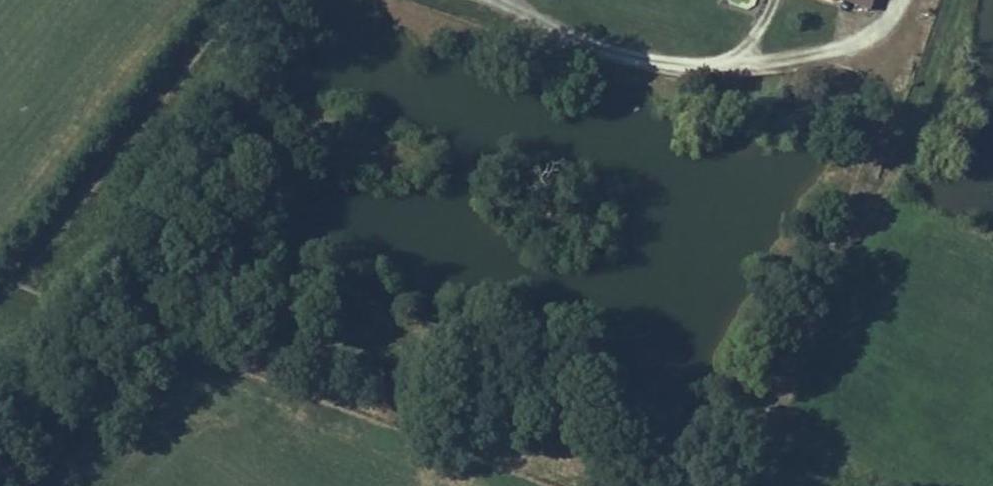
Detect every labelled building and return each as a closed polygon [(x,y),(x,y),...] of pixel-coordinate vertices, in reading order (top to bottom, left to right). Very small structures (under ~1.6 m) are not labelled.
[(830,4),(863,14),(868,0),(831,0),(830,4)]
